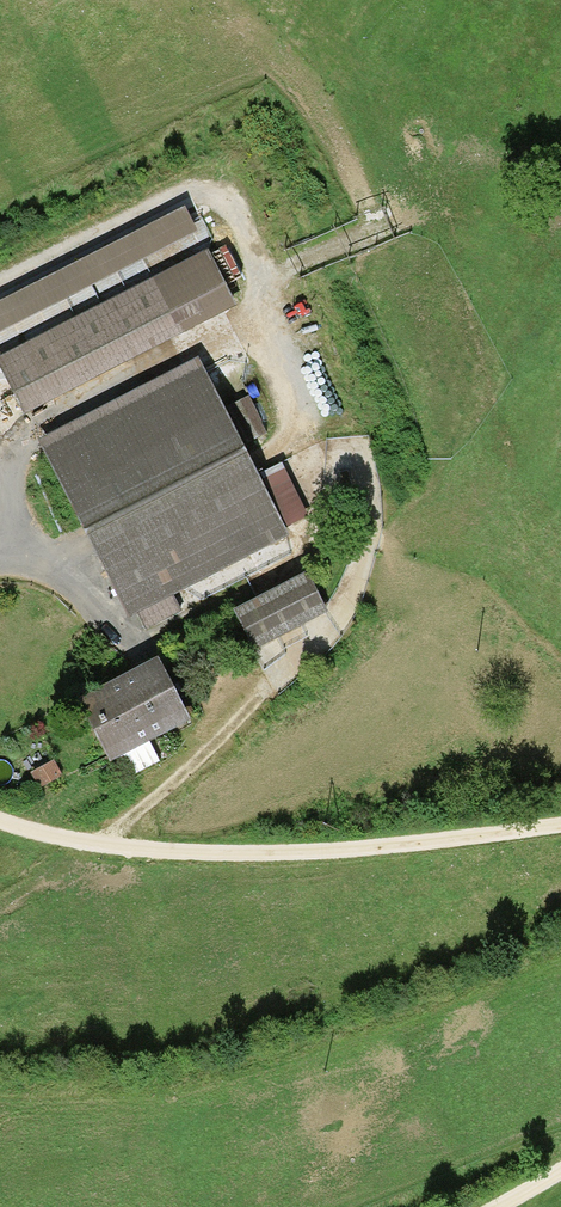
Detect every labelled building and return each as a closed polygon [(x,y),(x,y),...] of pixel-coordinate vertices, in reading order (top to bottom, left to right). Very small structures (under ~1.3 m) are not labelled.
[(0,307),(0,367),(23,413),(230,309),(183,215),(0,307)] [(195,365),(40,444),(129,618),(284,538),(279,528),(264,499),(237,446),(219,413),(195,365)] [(243,401),(219,413),(237,446),(260,435),(243,401)] [(264,499),(279,528),(302,517),(287,487),(264,499)] [(305,579),(234,615),(252,651),(324,615),(305,579)] [(156,665),(82,703),(111,760),(185,723),(156,665)]
